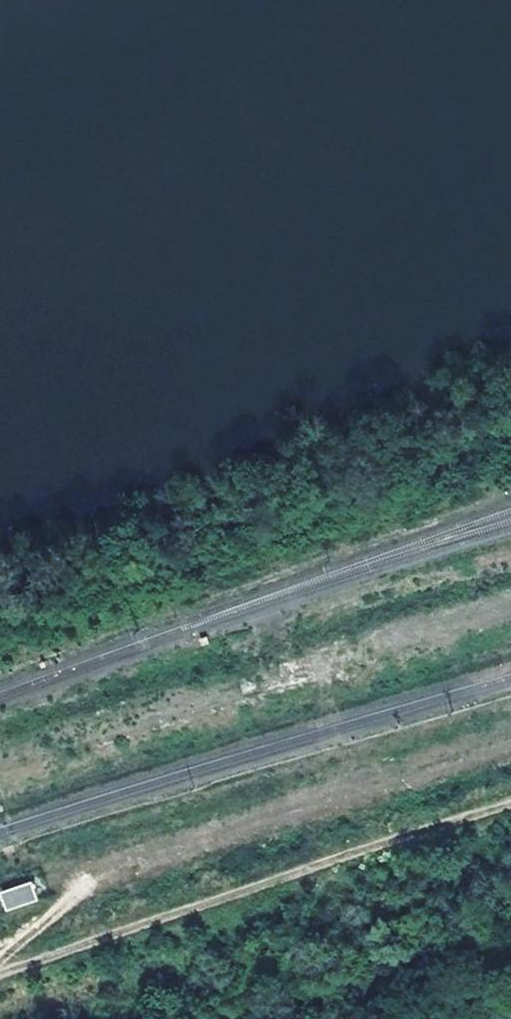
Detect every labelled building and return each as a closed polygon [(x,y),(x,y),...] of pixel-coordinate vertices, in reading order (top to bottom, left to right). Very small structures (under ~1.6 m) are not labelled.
[(37,901),(31,881),(0,891),(0,898),(4,911),(37,901)]
